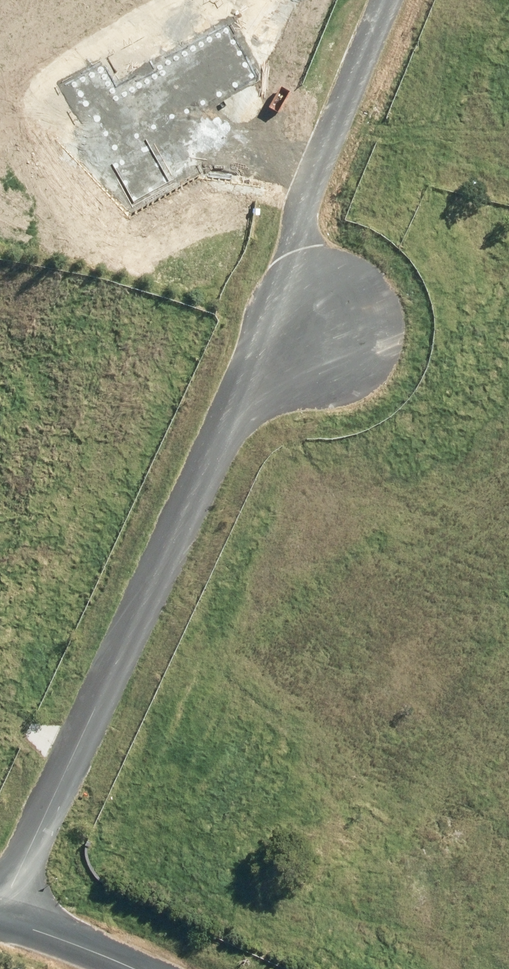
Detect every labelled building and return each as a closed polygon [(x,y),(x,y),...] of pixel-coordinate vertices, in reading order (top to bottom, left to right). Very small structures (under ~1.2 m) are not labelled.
[(266,79),(235,21),(114,85),(99,57),(51,82),(127,226),(242,165),(212,107),(266,79)]
